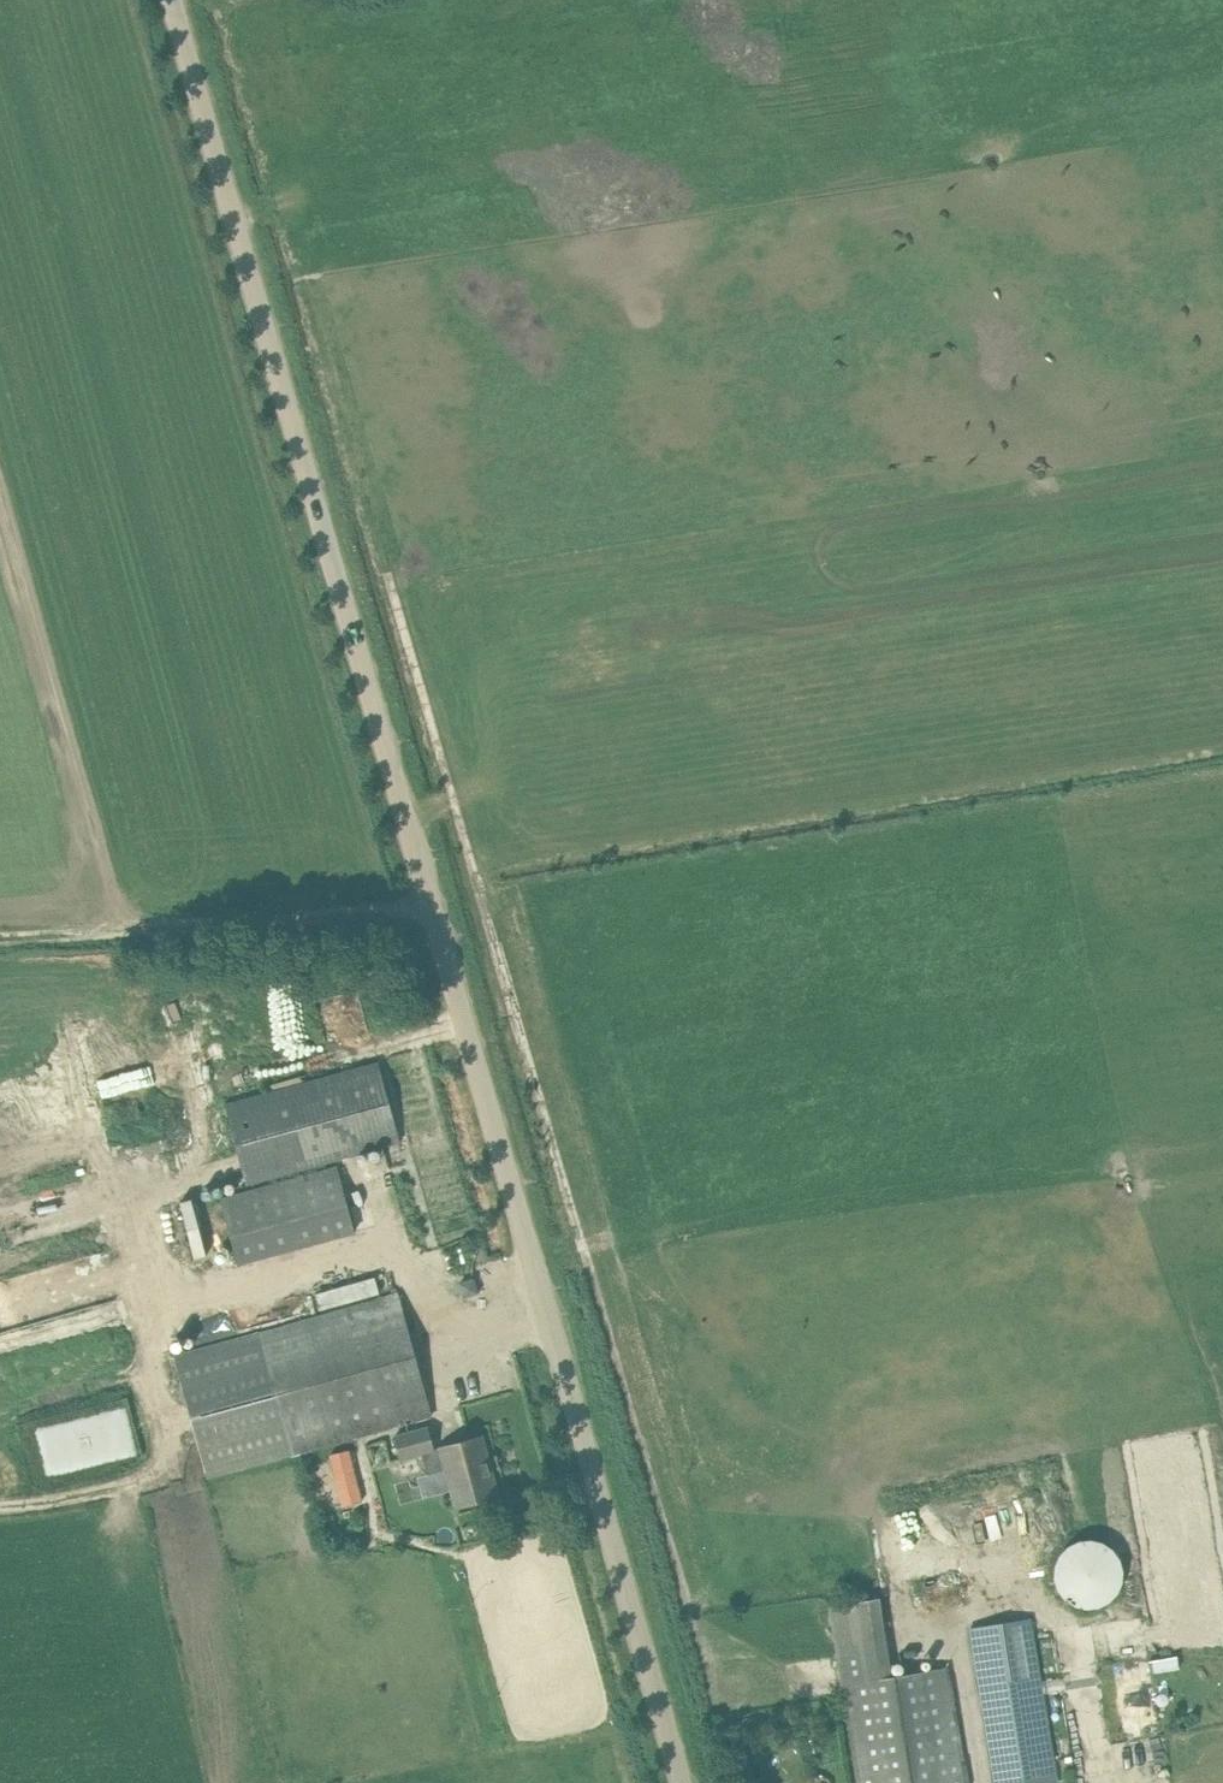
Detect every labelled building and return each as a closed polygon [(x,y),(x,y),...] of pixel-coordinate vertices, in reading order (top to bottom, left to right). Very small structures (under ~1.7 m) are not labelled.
[(378,1062),(355,1069),(227,1104),(249,1184),(400,1142),(378,1062)] [(337,1167),(314,1173),(221,1198),(214,1200),(218,1214),(205,1217),(213,1251),(234,1246),(235,1251),(229,1252),(233,1265),(355,1232),(337,1167)] [(398,1295),(375,1301),(174,1356),(208,1477),(432,1415),(398,1295)] [(498,1495),(483,1439),(482,1436),(434,1449),(428,1427),(395,1436),(401,1460),(422,1454),(428,1474),(446,1469),(456,1507),(475,1501),(498,1495)] [(1163,1643),(1222,1634),(1222,1536),(1207,1440),(1132,1452),(1163,1643)] [(1102,1543),(1089,1541),(1078,1543),(1067,1549),(1059,1557),(1055,1567),(1054,1579),(1057,1589),(1064,1599),(1075,1607),(1086,1609),(1099,1608),(1109,1603),(1117,1595),(1123,1584),(1123,1572),(1121,1561),(1113,1550),(1102,1543)] [(860,1782),(966,1782),(947,1667),(891,1676),(879,1599),(831,1606),(860,1782)] [(993,1767),(995,1782),(1041,1782),(1055,1781),(1028,1620),(970,1629),(993,1767)]
